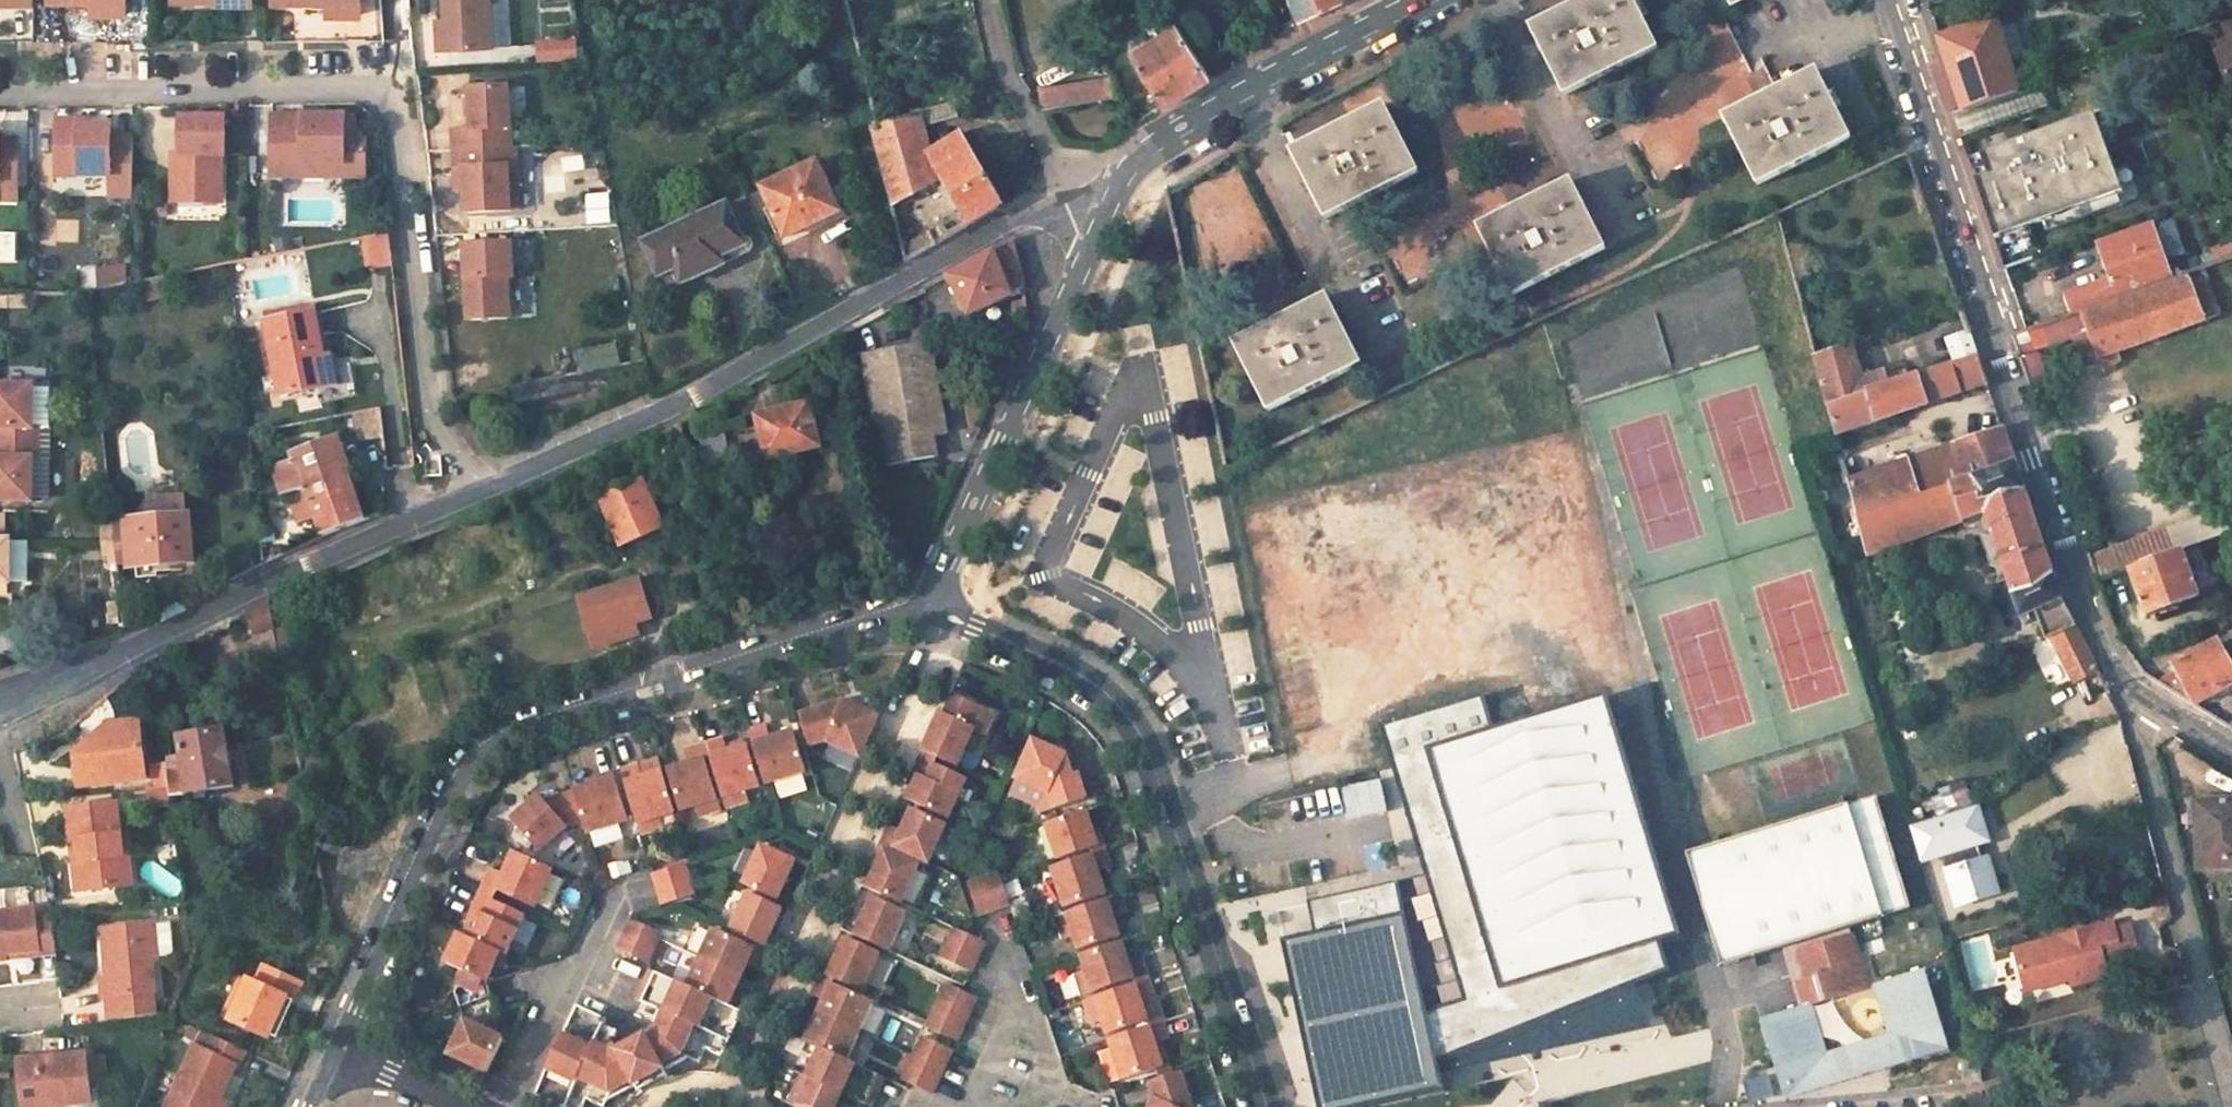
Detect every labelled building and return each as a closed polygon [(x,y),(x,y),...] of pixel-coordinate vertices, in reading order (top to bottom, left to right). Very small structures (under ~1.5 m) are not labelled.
[(48,1),(70,2),(93,2),(92,14),(125,14),(126,0),(48,0),(48,1)] [(444,7),(445,21),(447,52),(493,48),(490,0),(444,0),(444,7)] [(1301,23),(1319,14),(1341,4),(1340,0),(1292,0),(1301,23)] [(1530,24),(1563,94),(1656,47),(1632,0),(1581,0),(1578,1),(1530,24)] [(1715,11),(1737,0),(1710,0),(1715,11)] [(330,3),(329,16),(361,16),(361,4),(330,3)] [(1993,20),(1939,38),(1950,71),(1963,113),(2018,94),(1993,20)] [(445,21),(438,22),(439,52),(447,52),(445,21)] [(1177,24),(1132,52),(1165,105),(1174,100),(1210,78),(1177,24)] [(2209,47),(2226,97),(2231,95),(2231,39),(2209,47)] [(1764,96),(1724,116),(1757,183),(1850,137),(1828,94),(1816,69),(1764,96)] [(1113,79),(1043,90),(1047,109),(1118,99),(1113,79)] [(513,149),(509,89),(471,91),(473,132),(453,133),(454,143),(455,152),(513,149)] [(919,118),(870,131),(904,259),(905,262),(934,246),(912,196),(941,179),(968,226),(1000,207),(964,135),(928,153),(922,125),(967,112),(964,100),(918,114),(919,118)] [(1335,129),(1290,150),(1323,219),(1350,206),(1416,173),(1382,106),(1335,129)] [(306,115),(269,115),(270,175),(302,175),(302,163),(346,162),(346,169),(361,169),(365,164),(365,137),(360,133),(353,133),(343,132),(343,115),(306,115)] [(343,132),(353,133),(353,116),(343,115),(343,132)] [(1969,162),(1996,241),(2124,194),(2095,116),(1969,162)] [(223,155),(223,117),(178,117),(178,135),(177,153),(177,169),(171,169),(171,202),(211,203),(211,175),(220,175),(220,155),(223,155)] [(78,119),(55,119),(54,165),(76,165),(76,175),(109,175),(108,195),(131,195),(131,136),(109,136),(109,125),(98,125),(87,125),(77,125),(78,119)] [(17,189),(16,139),(0,139),(0,189),(17,189)] [(513,149),(455,152),(455,163),(456,173),(465,173),(466,192),(466,213),(512,210),(509,170),(518,169),(517,148),(513,149)] [(817,161),(762,187),(784,236),(840,211),(817,161)] [(302,163),(302,175),(365,175),(365,164),(361,169),(346,169),(346,162),(302,163)] [(76,165),(54,165),(54,175),(76,175),(76,165)] [(465,173),(456,173),(457,192),(466,192),(465,173)] [(220,203),(220,175),(211,175),(211,203),(220,203)] [(1525,202),(1478,226),(1511,292),(1604,246),(1571,179),(1525,202)] [(727,204),(645,241),(660,276),(678,269),(685,282),(725,264),(722,255),(746,245),(727,204)] [(2150,229),(2098,247),(2110,281),(2063,296),(2069,317),(2169,282),(2150,229)] [(394,237),(369,238),(370,266),(395,265),(394,237)] [(1009,239),(946,275),(969,314),(1022,289),(1009,239)] [(510,243),(464,244),(466,282),(467,319),(508,318),(506,277),(512,277),(510,243)] [(2069,317),(2041,327),(2048,345),(2072,337),(2082,363),(2104,355),(2109,366),(2118,360),(2115,351),(2200,320),(2185,279),(2184,276),(2169,282),(2069,317)] [(1279,320),(1233,343),(1267,411),(1360,364),(1325,296),(1279,320)] [(310,309),(263,319),(277,393),(318,385),(312,355),(319,354),(310,309)] [(1863,340),(1816,356),(1836,434),(1986,382),(1971,339),(1969,332),(1950,338),(1958,360),(1889,384),(1885,370),(1862,378),(1856,355),(1866,351),(1863,340)] [(2026,332),(2010,338),(2025,383),(2042,377),(2026,332)] [(860,355),(882,467),(931,458),(928,444),(949,440),(930,342),(860,355)] [(319,354),(312,355),(318,385),(330,382),(324,352),(319,354)] [(0,385),(0,443),(32,444),(32,431),(26,431),(27,386),(0,385)] [(43,386),(27,386),(26,431),(32,431),(44,431),(45,431),(43,386)] [(718,402),(696,414),(705,474),(731,469),(718,402)] [(779,413),(757,419),(766,458),(818,446),(810,411),(780,418),(779,413)] [(1952,487),(1962,520),(1981,514),(1988,529),(1980,532),(1992,564),(1998,561),(2021,619),(2033,614),(2036,621),(2044,638),(2050,637),(2073,679),(2095,668),(2063,605),(2058,593),(2017,474),(2002,428),(1954,444),(1967,482),(1952,487)] [(45,502),(44,431),(32,431),(32,444),(32,459),(26,459),(25,502),(45,502)] [(338,436),(291,453),(294,460),(276,466),(287,496),(303,490),(321,536),(344,527),(357,522),(341,471),(348,468),(338,436)] [(0,443),(0,501),(25,502),(26,459),(32,459),(32,444),(0,443)] [(1954,444),(1880,469),(1875,451),(1843,461),(1866,554),(1962,520),(1952,487),(1967,482),(1954,444)] [(348,468),(341,471),(357,522),(365,519),(348,468)] [(596,498),(617,545),(661,525),(639,478),(596,498)] [(2085,562),(2092,583),(2127,571),(2198,544),(2231,532),(2231,509),(2085,562)] [(188,515),(124,520),(127,568),(192,562),(188,515)] [(2198,544),(2127,571),(2144,616),(2214,590),(2198,544)] [(12,577),(12,557),(1,557),(1,577),(12,577)] [(649,608),(639,577),(578,597),(588,627),(610,621),(616,639),(638,632),(635,621),(632,613),(649,608)] [(288,596),(269,605),(274,630),(272,631),(279,662),(282,676),(304,671),(288,596)] [(269,605),(248,614),(255,634),(256,637),(272,631),(274,630),(269,605)] [(632,613),(635,621),(651,616),(649,608),(632,613)] [(2033,614),(2021,619),(2024,626),(2036,621),(2033,614)] [(610,621),(588,627),(594,646),(616,639),(610,621)] [(255,634),(250,636),(261,667),(279,662),(272,631),(256,637),(255,634)] [(2216,645),(2174,668),(2181,682),(2167,690),(2180,698),(2193,706),(2231,684),(2231,672),(2216,645)] [(938,720),(925,749),(946,758),(960,764),(969,741),(977,723),(989,729),(990,729),(999,709),(958,690),(949,710),(944,707),(938,720)] [(1398,729),(1441,877),(1324,902),(1331,937),(1299,943),(1336,1106),(1383,1106),(1457,1090),(1451,1060),(1538,1027),(1642,988),(1675,975),(1667,947),(1684,941),(1608,697),(1502,732),(1493,701),(1398,729)] [(827,739),(862,755),(880,715),(845,698),(801,711),(811,743),(827,739)] [(79,787),(146,779),(139,722),(109,725),(111,743),(85,747),(75,759),(79,787)] [(766,782),(805,769),(792,729),(770,736),(766,722),(748,727),(766,782)] [(982,747),(990,729),(989,729),(977,723),(969,741),(982,747)] [(85,747),(111,743),(109,725),(85,747)] [(223,728),(179,736),(183,770),(168,773),(171,796),(232,786),(223,728)] [(711,756),(723,795),(727,807),(749,800),(745,788),(761,783),(748,743),(728,749),(723,735),(706,740),(711,756)] [(711,756),(706,740),(701,742),(706,758),(711,756)] [(1018,778),(1053,795),(1058,810),(1089,799),(1081,773),(1077,775),(1072,757),(1036,740),(1018,778)] [(668,768),(681,808),(697,803),(701,815),(722,808),(706,758),(701,742),(685,747),(689,762),(668,768)] [(924,752),(944,761),(946,758),(925,749),(924,752)] [(922,755),(943,764),(944,761),(924,752),(922,755)] [(910,799),(950,818),(969,776),(943,764),(922,755),(915,770),(922,773),(910,799)] [(620,767),(641,834),(664,826),(661,815),(676,810),(663,770),(642,777),(637,762),(620,767)] [(587,833),(628,820),(612,769),(596,774),(598,781),(573,790),(583,821),(587,833)] [(511,818),(540,850),(569,825),(583,821),(573,790),(544,800),(538,794),(511,818)] [(1912,908),(1878,795),(1689,852),(1723,965),(1912,908)] [(2204,803),(2205,835),(2199,835),(2200,868),(2231,866),(2231,802),(2204,803)] [(70,810),(78,890),(119,886),(116,859),(131,857),(129,834),(122,835),(119,805),(70,810)] [(904,830),(895,848),(930,864),(948,823),(915,808),(904,830)] [(1994,894),(1979,843),(1985,841),(1976,810),(1914,829),(1923,860),(1942,854),(1957,905),(1994,894)] [(1049,824),(1061,859),(1085,851),(1100,846),(1096,835),(1089,811),(1049,824)] [(882,842),(895,848),(904,830),(890,824),(882,842)] [(1110,850),(1108,843),(1104,831),(1096,835),(1100,846),(1085,851),(1087,857),(1110,850)] [(765,842),(747,880),(781,896),(798,859),(765,842)] [(882,842),(873,862),(881,865),(888,849),(894,852),(894,851),(895,848),(882,842)] [(881,865),(870,889),(903,904),(921,864),(894,852),(888,849),(881,865)] [(1111,894),(1103,871),(1116,867),(1110,850),(1087,857),(1056,867),(1070,907),(1111,894)] [(503,893),(535,907),(551,869),(513,852),(504,873),(489,867),(482,884),(503,893)] [(133,884),(131,857),(116,859),(119,886),(133,884)] [(657,893),(689,884),(685,869),(685,866),(652,876),(657,893)] [(985,878),(996,910),(1011,906),(1000,873),(985,878)] [(972,882),(983,915),(996,910),(985,878),(972,882)] [(503,893),(482,884),(480,889),(501,898),(503,893)] [(662,908),(694,899),(691,890),(689,884),(657,893),(662,908)] [(498,904),(501,898),(480,889),(478,895),(498,904)] [(759,944),(766,948),(783,910),(749,894),(733,931),(759,944)] [(1084,949),(1125,936),(1118,916),(1131,911),(1126,894),(1060,917),(1067,939),(1079,935),(1084,949)] [(507,957),(525,916),(498,904),(478,895),(471,910),(477,913),(466,938),(507,957)] [(857,936),(883,947),(891,951),(909,912),(875,896),(857,936)] [(15,956),(15,951),(28,950),(39,949),(40,954),(62,952),(58,917),(37,919),(37,907),(0,910),(0,957),(15,956)] [(2116,922),(2125,956),(2143,952),(2134,917),(2116,922)] [(626,936),(654,949),(658,940),(662,933),(633,920),(626,936)] [(2074,977),(2076,982),(2112,973),(2111,967),(2127,963),(2125,956),(2116,922),(2019,946),(2029,988),(2074,977)] [(179,956),(176,923),(164,924),(166,957),(179,956)] [(109,981),(111,998),(154,993),(151,961),(157,960),(154,926),(108,930),(111,964),(107,965),(109,981)] [(949,942),(979,956),(986,942),(955,928),(949,942)] [(103,931),(107,965),(111,964),(108,930),(103,931)] [(702,960),(744,979),(750,966),(757,950),(715,930),(702,960)] [(1873,989),(1859,946),(1855,932),(1809,946),(1818,974),(1807,977),(1798,980),(1807,1009),(1818,1006),(1873,989)] [(466,973),(457,994),(462,1008),(495,997),(489,981),(507,957),(466,938),(460,935),(446,965),(466,973)] [(619,951),(648,964),(654,949),(626,936),(619,951)] [(837,979),(863,991),(881,951),(848,936),(830,976),(837,979)] [(1086,993),(1139,976),(1152,972),(1146,957),(1133,961),(1126,940),(1085,954),(1090,969),(1079,973),(1086,993)] [(942,956),(972,970),(979,956),(949,942),(942,956)] [(757,950),(750,966),(763,973),(766,965),(773,951),(766,948),(759,944),(757,950)] [(1818,974),(1809,946),(1798,949),(1807,977),(1818,974)] [(688,989),(730,1008),(738,991),(744,979),(702,960),(688,989)] [(267,1036),(285,996),(293,1000),(301,983),(262,965),(254,982),(248,980),(230,1020),(267,1036)] [(1954,1048),(1929,971),(1873,989),(1886,1033),(1830,1049),(1818,1006),(1807,1009),(1762,1023),(1776,1072),(1782,1093),(1785,1099),(1862,1076),(1950,1049),(1954,1048)] [(612,1056),(609,1054),(600,1051),(599,1053),(593,1051),(605,1025),(607,1019),(579,1006),(541,1090),(579,1106),(586,1106),(589,1102),(601,1106),(607,1106),(609,1102),(613,1091),(634,1080),(638,1087),(640,1092),(670,1076),(667,1072),(664,1066),(682,1056),(690,1060),(702,1065),(709,1052),(714,1054),(734,1010),(730,1008),(688,989),(650,972),(637,1000),(644,1003),(669,1015),(666,1021),(664,1020),(660,1029),(659,1033),(612,1056)] [(817,985),(814,992),(828,998),(837,979),(830,976),(823,972),(817,985)] [(230,1020),(248,980),(240,976),(223,1017),(230,1020)] [(1153,1019),(1146,1000),(1160,996),(1153,977),(1088,999),(1096,1021),(1107,1018),(1112,1032),(1153,1019)] [(822,1012),(862,1031),(878,997),(863,991),(837,979),(828,998),(822,1012)] [(948,985),(928,1029),(958,1043),(978,999),(948,985)] [(749,1003),(752,997),(738,991),(730,1008),(734,1010),(744,1014),(749,1003)] [(285,996),(267,1036),(276,1040),(293,1000),(285,996)] [(469,1025),(453,1059),(470,1067),(489,1075),(505,1040),(491,1033),(500,1012),(495,997),(462,1008),(469,1025)] [(638,1018),(660,1029),(664,1020),(666,1021),(669,1015),(644,1003),(638,1018)] [(724,1059),(744,1014),(734,1010),(714,1054),(724,1059)] [(808,1042),(848,1060),(862,1031),(822,1012),(816,1024),(808,1042)] [(800,1023),(794,1035),(803,1040),(808,1042),(816,1024),(802,1018),(800,1023)] [(1169,1066),(1160,1041),(1174,1037),(1168,1019),(1113,1037),(1128,1080),(1169,1066)] [(609,1054),(619,1032),(605,1025),(593,1051),(599,1053),(600,1051),(609,1054)] [(794,1035),(775,1077),(784,1081),(803,1040),(794,1035)] [(904,1079),(934,1094),(954,1051),(924,1037),(904,1079)] [(225,1092),(237,1067),(239,1068),(247,1052),(220,1040),(214,1054),(196,1046),(169,1106),(218,1106),(225,1092)] [(784,1081),(790,1083),(784,1097),(797,1103),(797,1106),(836,1106),(844,1091),(867,1101),(880,1074),(848,1060),(808,1042),(803,1040),(784,1081)] [(21,1101),(53,1097),(54,1105),(91,1101),(87,1056),(51,1059),(18,1062),(21,1101)] [(667,1072),(690,1060),(682,1056),(664,1066),(667,1072)] [(1194,1098),(1184,1067),(1152,1077),(1158,1094),(1151,1106),(1189,1106),(1194,1098)] [(1782,1093),(1776,1072),(1743,1082),(1750,1103),(1782,1093)] [(880,1074),(867,1101),(874,1105),(887,1078),(880,1074)] [(609,1102),(638,1087),(634,1080),(613,1091),(609,1102)] [(560,1106),(579,1106),(541,1090),(537,1097),(560,1106)] [(231,1095),(225,1092),(218,1106),(226,1106),(231,1095)] [(54,1105),(53,1097),(21,1101),(22,1106),(54,1106),(54,1105)]
